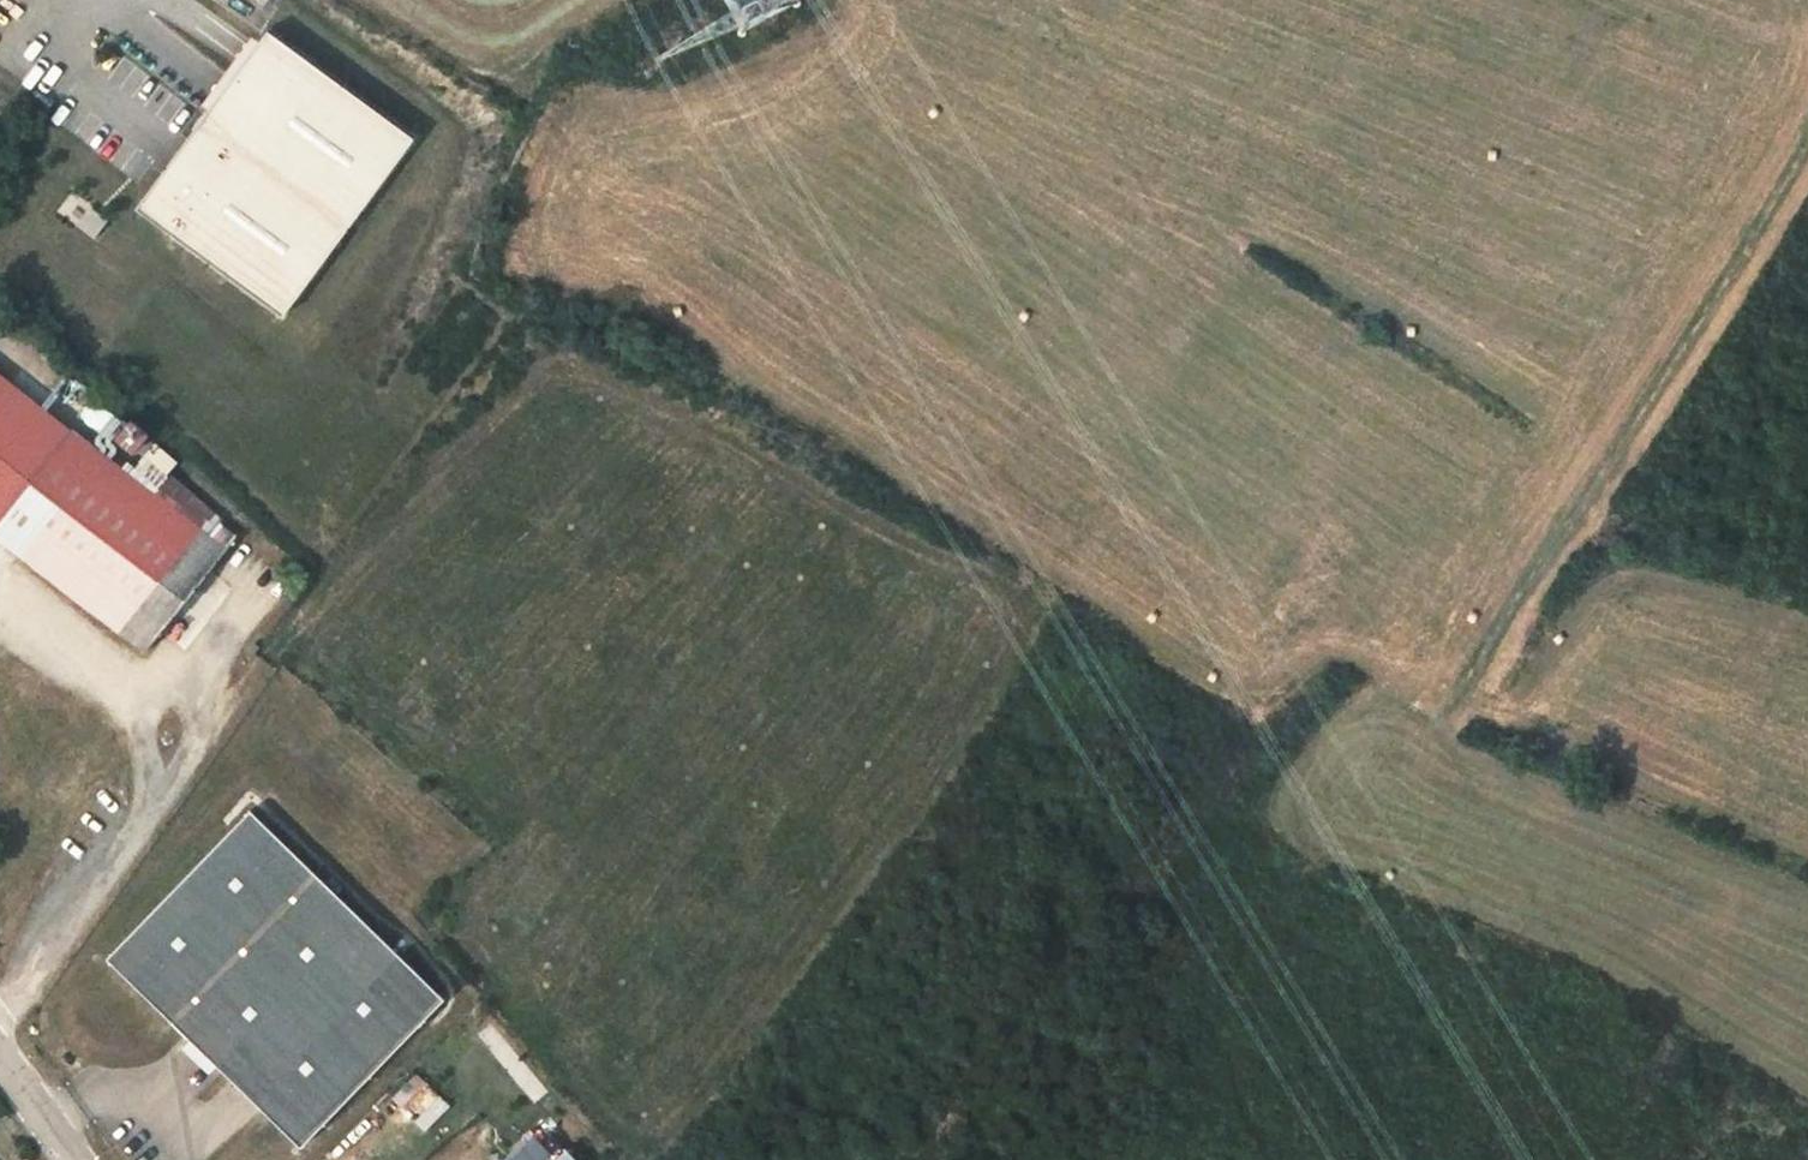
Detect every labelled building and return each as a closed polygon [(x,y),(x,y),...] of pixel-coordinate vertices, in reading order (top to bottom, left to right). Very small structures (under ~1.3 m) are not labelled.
[(290,318),(417,136),(267,31),(139,212),(290,318)] [(0,362),(0,524),(29,547),(107,448),(0,362)] [(180,472),(165,490),(107,448),(29,547),(158,645),(248,533),(231,519),(235,514),(180,472)] [(458,996),(263,806),(119,955),(314,1144),(458,996)] [(581,1143),(564,1159),(597,1159),(581,1143)]
